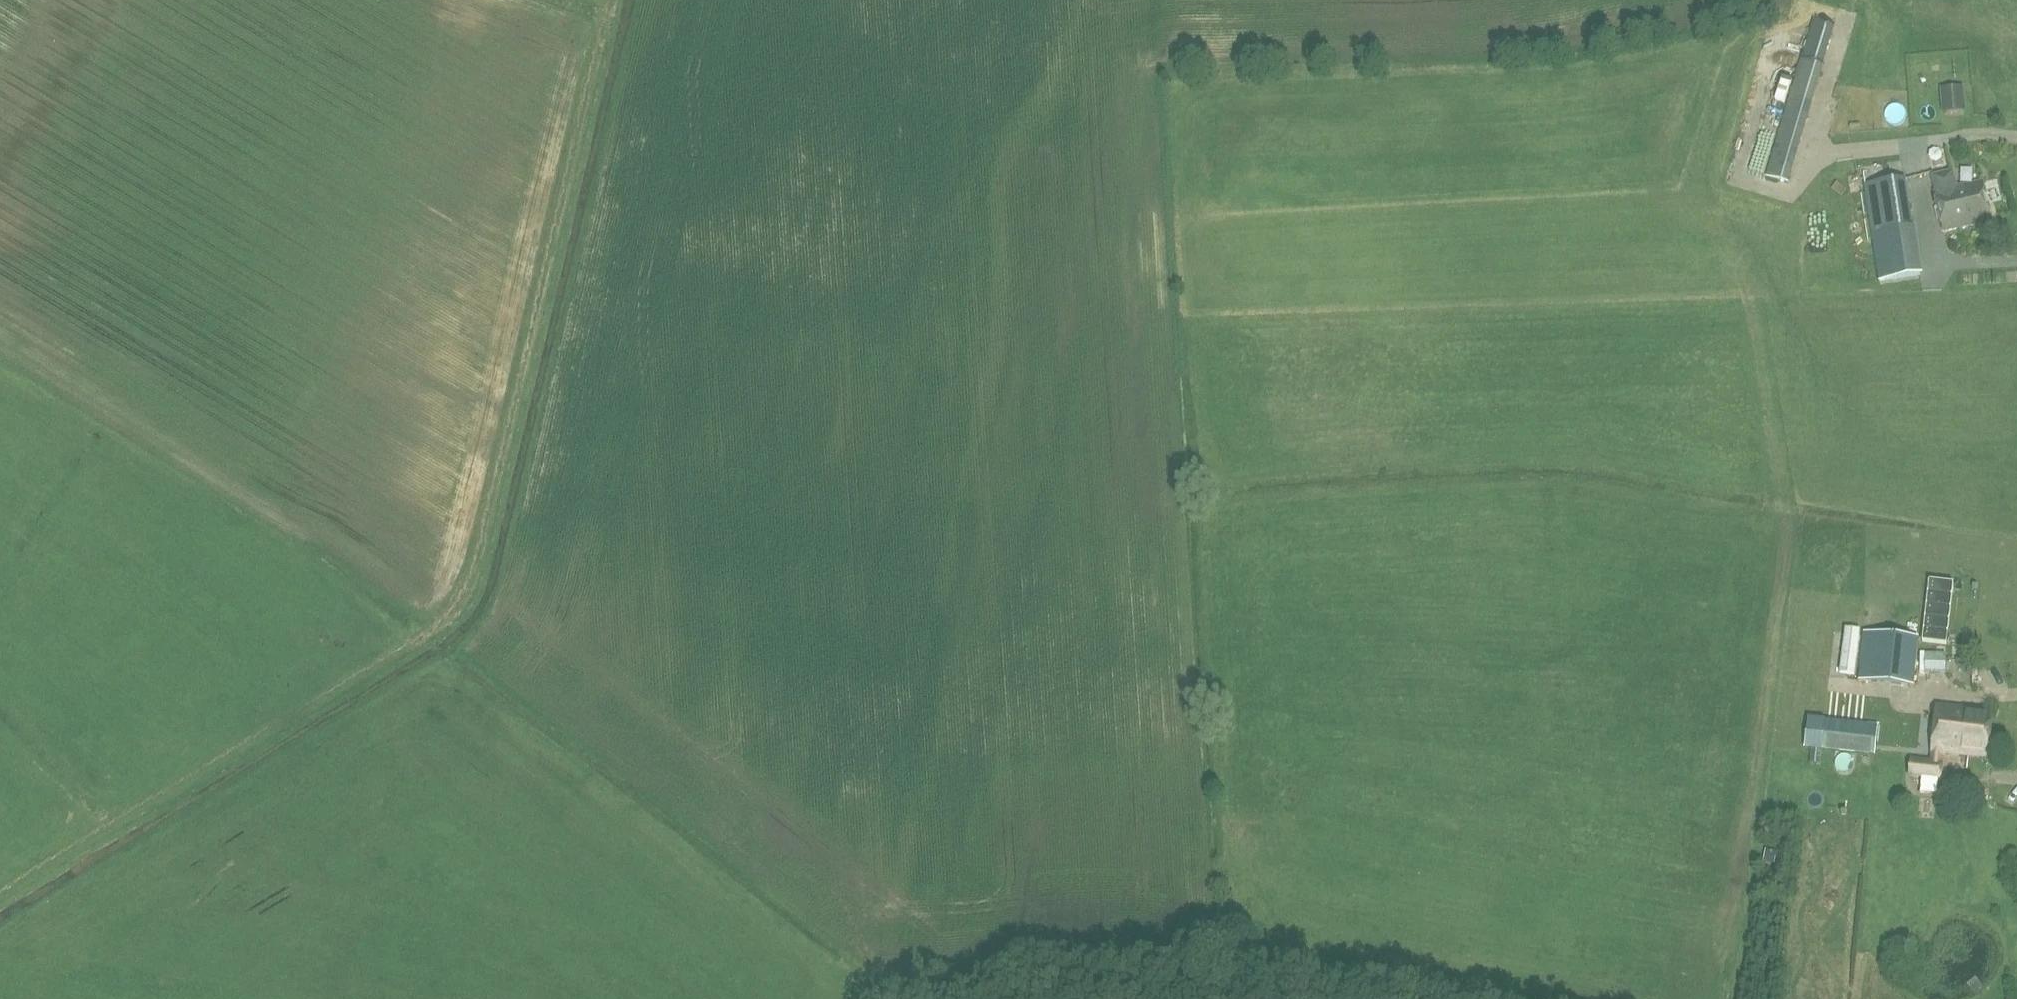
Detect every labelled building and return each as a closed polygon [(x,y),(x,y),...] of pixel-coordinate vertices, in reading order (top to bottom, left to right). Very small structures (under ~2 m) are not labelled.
[(1765,175),(1789,181),(1835,25),(1814,19),(1765,175)] [(1960,85),(1944,86),(1945,110),(1961,109),(1960,85)] [(1938,192),(1935,193),(1945,232),(1991,221),(1982,182),(1956,188),(1952,173),(1934,177),(1938,192)] [(1878,280),(1923,274),(1909,178),(1864,185),(1878,280)] [(1919,638),(1865,632),(1859,679),(1913,686),(1919,638)] [(1946,653),(1925,652),(1924,673),(1945,674),(1946,653)] [(1963,744),(1963,753),(1989,756),(1993,711),(1937,705),(1936,718),(1962,721),(1961,735),(1965,736),(1965,739),(1970,739),(1969,745),(1963,744)] [(1944,751),(1963,753),(1963,744),(1969,745),(1970,739),(1965,739),(1965,736),(1961,735),(1962,721),(1936,718),(1932,762),(1913,760),(1911,774),(1922,775),(1921,786),(1937,788),(1938,779),(1941,779),(1944,751)] [(1875,755),(1876,744),(1878,725),(1827,719),(1823,748),(1875,755)] [(1821,763),(1822,752),(1810,751),(1809,762),(1821,763)] [(1765,861),(1776,863),(1778,851),(1767,849),(1765,861)]
